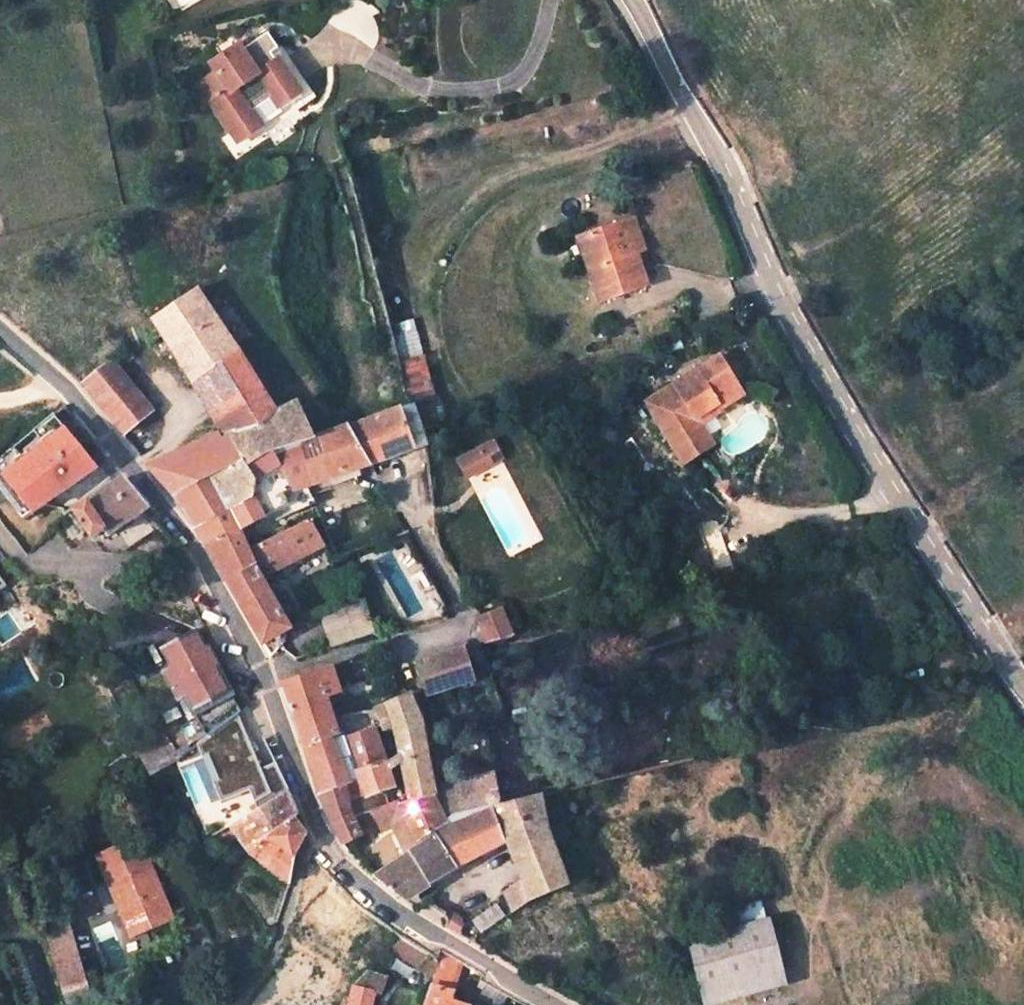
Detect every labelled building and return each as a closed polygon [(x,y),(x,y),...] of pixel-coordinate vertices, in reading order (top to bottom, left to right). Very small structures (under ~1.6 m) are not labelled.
[(209,103),(219,119),(227,120),(225,128),(236,144),(260,128),(252,116),(273,102),(277,110),(299,95),(278,64),(276,66),(270,57),(277,52),(266,36),(241,54),(238,49),(209,69),(214,78),(199,88),(193,92),(203,107),(209,103)] [(634,221),(607,229),(618,261),(635,256),(644,253),(634,221)] [(576,238),(598,304),(646,288),(635,256),(618,261),(607,229),(576,238)] [(192,386),(220,431),(222,436),(276,409),(194,292),(152,320),(192,386)] [(433,409),(403,309),(383,315),(391,349),(401,392),(402,395),(407,393),(412,409),(414,416),(433,409)] [(695,419),(716,406),(719,410),(739,398),(743,396),(719,358),(715,360),(674,384),(645,402),(666,437),(669,443),(676,454),(705,436),(699,425),(695,419)] [(152,416),(111,365),(80,386),(123,438),(152,416)] [(275,526),(314,504),(305,488),(413,451),(421,449),(418,436),(415,424),(410,410),(402,395),(387,400),(388,402),(342,421),(341,416),(311,429),(269,449),(244,467),(253,485),(251,503),(195,528),(206,548),(238,536),(241,537),(272,520),(275,526)] [(294,397),(276,409),(222,436),(220,431),(149,468),(178,502),(195,528),(251,503),(253,485),(244,467),(269,449),(311,429),(294,397)] [(699,425),(720,413),(719,410),(716,406),(695,419),(699,425)] [(705,436),(676,454),(682,464),(711,446),(705,436)] [(476,438),(446,448),(449,462),(480,451),(476,438)] [(73,516),(91,541),(101,533),(105,539),(148,510),(124,480),(73,516)] [(66,519),(49,501),(31,515),(45,535),(66,519)] [(261,647),(288,633),(261,581),(324,549),(315,529),(309,524),(250,557),(241,537),(238,536),(206,548),(261,647)] [(474,619),(483,642),(503,634),(493,611),(474,619)] [(177,700),(184,696),(192,712),(232,692),(199,628),(159,648),(169,667),(162,671),(177,700)] [(459,647),(410,663),(420,697),(469,681),(459,647)] [(323,699),(337,695),(328,670),(280,687),(298,724),(306,749),(334,739),(341,737),(335,718),(330,719),(323,699)] [(870,676),(864,677),(871,703),(876,702),(870,676)] [(491,774),(434,788),(423,728),(408,697),(371,712),(379,729),(392,725),(414,803),(432,799),(450,830),(472,816),(474,815),(475,814),(478,813),(480,812),(482,812),(485,811),(499,808),(491,774)] [(335,718),(341,737),(350,762),(355,774),(386,763),(373,732),(359,737),(351,715),(335,718)] [(157,732),(144,741),(165,770),(177,761),(157,732)] [(342,764),(339,766),(334,739),(306,749),(321,796),(344,787),(350,785),(342,764)] [(350,762),(342,764),(350,785),(358,782),(355,774),(350,762)] [(385,791),(395,787),(386,763),(355,774),(358,782),(350,785),(344,787),(353,822),(375,815),(391,807),(385,791)] [(321,796),(343,846),(361,839),(353,822),(344,787),(321,796)] [(237,837),(248,855),(289,886),(297,858),(305,839),(292,820),(300,817),(291,793),(231,828),(237,837)] [(530,902),(568,887),(547,834),(540,797),(499,808),(485,811),(482,812),(480,812),(478,813),(475,814),(474,815),(472,816),(450,830),(436,840),(394,868),(375,880),(401,901),(486,855),(505,846),(521,881),(530,902)] [(382,832),(402,824),(417,846),(434,836),(436,840),(450,830),(432,799),(414,803),(402,807),(400,803),(391,807),(375,815),(381,830),(382,832)] [(353,822),(361,839),(381,830),(375,815),(353,822)] [(231,828),(205,844),(211,852),(237,837),(231,828)] [(138,838),(94,858),(131,942),(175,923),(138,838)] [(377,853),(361,865),(375,880),(394,868),(377,853)] [(513,916),(530,902),(521,881),(503,893),(513,916)] [(741,925),(694,939),(710,994),(787,971),(771,916),(766,917),(762,899),(736,905),(741,925)] [(501,913),(492,901),(467,918),(476,931),(501,913)] [(69,911),(45,918),(69,1004),(95,1004),(69,911)] [(440,959),(403,937),(392,949),(435,976),(440,959)] [(448,1000),(461,961),(443,952),(440,959),(435,976),(425,1004),(462,1004),(448,1000)] [(389,982),(367,974),(354,988),(350,1004),(376,1004),(378,997),(383,999),(389,982)]
